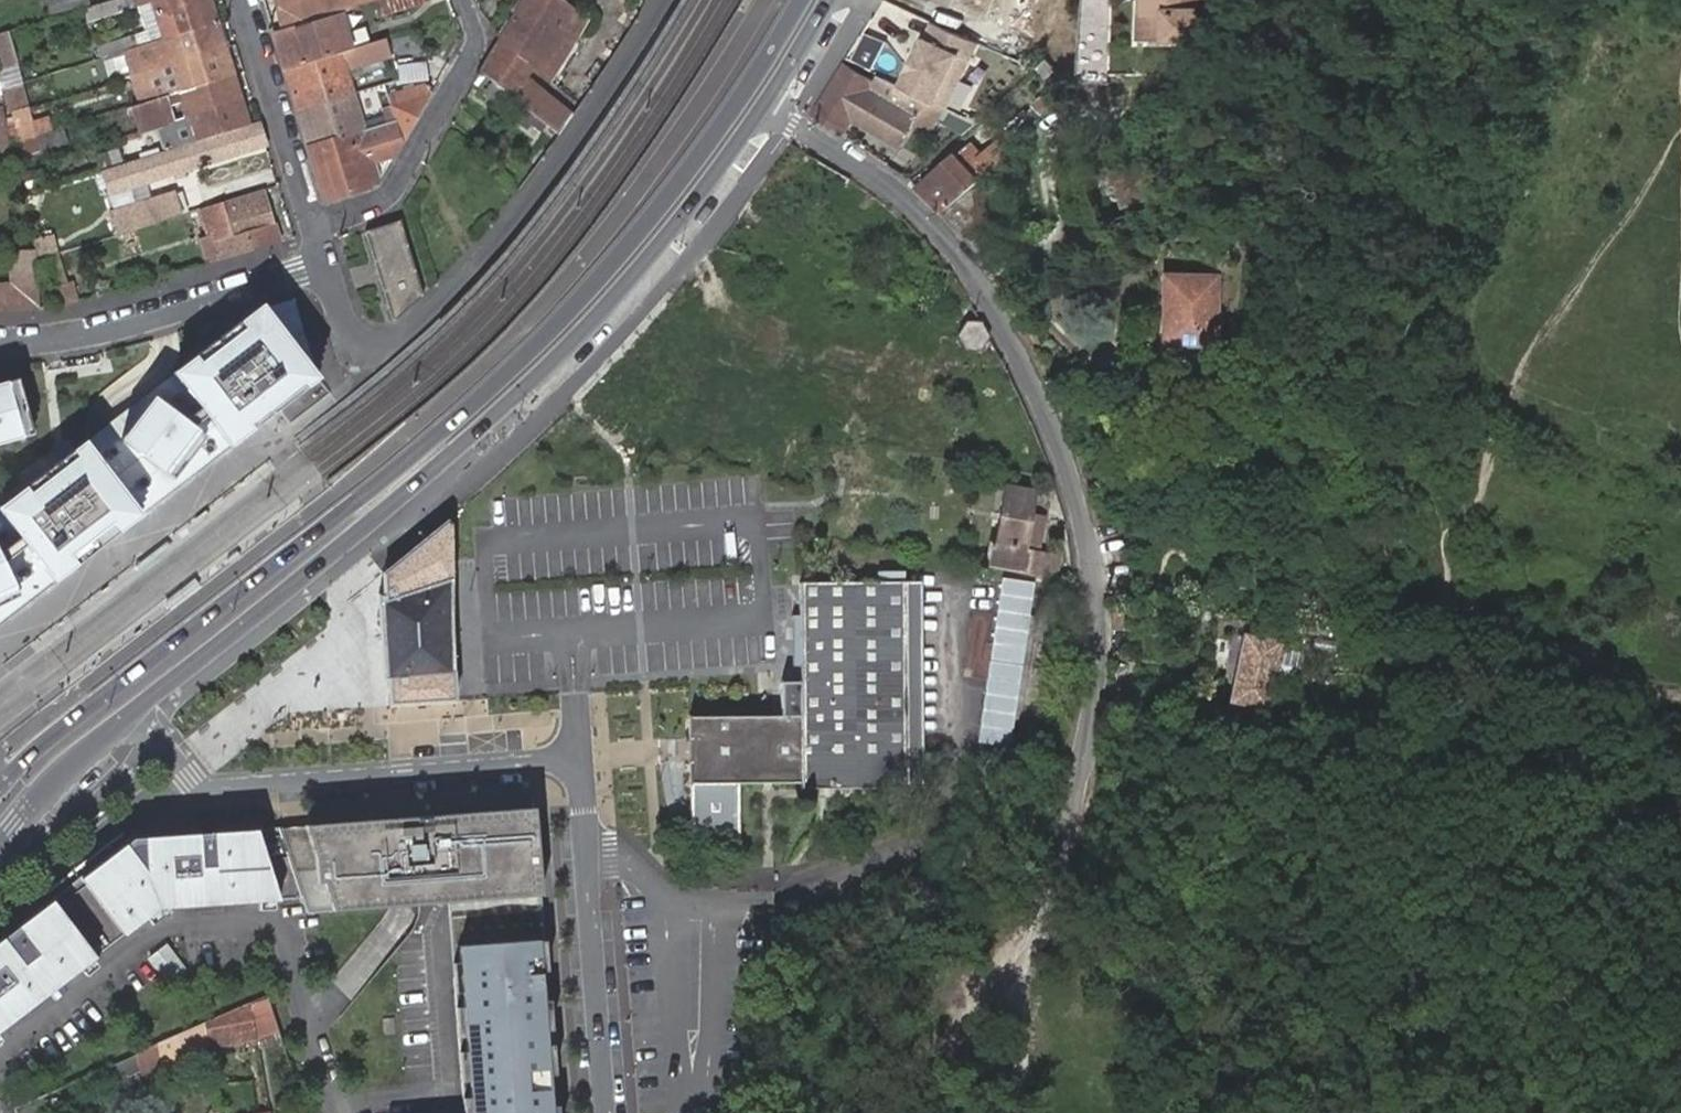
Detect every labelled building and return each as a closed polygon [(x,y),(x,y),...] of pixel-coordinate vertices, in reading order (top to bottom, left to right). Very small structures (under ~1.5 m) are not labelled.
[(49,11),(83,0),(47,0),(49,11)] [(88,6),(91,15),(127,4),(126,0),(108,0),(88,6)] [(214,21),(207,0),(151,0),(162,37),(214,21)] [(283,26),(340,9),(368,0),(275,0),(283,26)] [(377,15),(428,0),(372,0),(377,15)] [(500,38),(532,65),(546,77),(585,14),(567,0),(523,0),(500,38)] [(870,27),(895,40),(904,20),(919,28),(926,13),(897,0),(882,0),(870,27)] [(1110,0),(1087,0),(1082,69),(1106,70),(1110,0)] [(1154,38),(1209,37),(1208,0),(1153,0),(1154,38)] [(272,29),(284,67),(369,41),(364,25),(346,30),(340,9),(283,26),(272,29)] [(933,17),(901,80),(929,94),(945,101),(946,102),(978,38),(933,17)] [(125,48),(132,74),(222,48),(214,21),(162,37),(140,43),(125,48)] [(0,30),(0,57),(2,64),(19,59),(10,27),(0,30)] [(125,48),(140,43),(136,32),(99,43),(103,54),(125,48)] [(369,41),(284,67),(323,198),(374,181),(380,172),(375,157),(392,152),(429,92),(420,82),(385,92),(388,102),(376,106),(381,121),(366,126),(359,128),(345,77),(351,75),(349,67),(393,54),(388,35),(369,41)] [(532,65),(500,38),(493,50),(525,75),(532,65)] [(125,48),(103,54),(110,80),(132,74),(125,48)] [(222,48),(132,74),(140,100),(143,100),(229,73),(222,48)] [(493,50),(480,71),(510,95),(519,102),(510,113),(529,129),(533,125),(543,132),(548,126),(556,133),(572,114),(525,75),(493,50)] [(849,58),(818,109),(845,126),(854,113),(901,140),(917,112),(874,82),(877,75),(849,58)] [(2,64),(7,83),(24,78),(19,59),(2,64)] [(425,61),(397,63),(398,82),(426,78),(425,61)] [(480,71),(474,81),(500,106),(510,95),(480,71)] [(237,98),(229,73),(143,100),(150,124),(181,115),(237,98)] [(351,75),(345,77),(359,128),(366,126),(351,75)] [(24,78),(7,83),(15,108),(31,103),(24,78)] [(945,101),(929,94),(917,116),(933,124),(945,101)] [(246,124),(237,98),(181,115),(189,142),(246,124)] [(31,103),(15,108),(23,136),(55,126),(51,114),(36,119),(31,103)] [(0,108),(0,165),(10,164),(0,108)] [(107,190),(263,142),(257,121),(246,124),(189,142),(101,168),(107,190)] [(966,146),(922,190),(944,215),(987,169),(1006,148),(998,139),(977,158),(966,146)] [(1099,160),(1060,177),(1075,217),(1116,200),(1099,160)] [(1150,163),(1119,172),(1131,208),(1161,198),(1150,163)] [(944,215),(987,266),(1034,224),(987,169),(944,215)] [(276,242),(259,186),(199,205),(208,233),(194,237),(202,264),(276,242)] [(111,208),(118,230),(177,212),(170,190),(111,208)] [(420,297),(397,222),(362,233),(390,323),(420,297)] [(37,311),(33,251),(6,253),(8,288),(0,289),(0,313),(37,311)] [(1222,282),(1183,281),(1181,323),(1171,323),(1171,346),(1220,344),(1222,282)] [(13,610),(62,573),(117,531),(147,509),(315,380),(291,298),(254,309),(71,449),(0,505),(0,620),(13,610)] [(987,338),(980,323),(964,321),(955,335),(962,350),(978,352),(987,338)] [(30,437),(15,380),(0,384),(0,445),(30,437)] [(988,542),(983,564),(1055,579),(1060,557),(1040,553),(1024,549),(1031,517),(1036,491),(1008,485),(995,544),(988,542)] [(1024,549),(1040,553),(1047,520),(1031,517),(1024,549)] [(443,525),(385,572),(385,594),(380,595),(382,677),(387,677),(387,704),(453,701),(450,525),(443,525)] [(803,789),(909,790),(910,585),(904,584),(904,569),(876,568),(876,584),(805,583),(804,717),(693,715),(693,781),(694,781),(692,836),(739,836),(738,782),(803,783),(803,789)] [(1036,581),(1002,576),(978,744),(1012,749),(1036,581)] [(1314,639),(1299,637),(1298,649),(1313,650),(1314,639)] [(1289,644),(1251,640),(1244,704),(1282,709),(1289,644)] [(281,828),(305,896),(310,913),(481,900),(484,946),(462,948),(464,976),(457,976),(467,1112),(561,1112),(538,808),(513,810),(281,828)] [(160,906),(305,896),(281,828),(134,839),(0,941),(0,1031),(160,906)] [(481,900),(451,903),(457,976),(464,976),(462,948),(484,946),(481,900)] [(168,980),(186,964),(166,942),(148,958),(168,980)] [(277,1032),(267,993),(251,1001),(257,1037),(277,1032)] [(257,1039),(257,1037),(251,1001),(203,1024),(207,1047),(257,1039)] [(203,1024),(174,1038),(177,1053),(207,1047),(203,1024)] [(257,1037),(257,1039),(259,1048),(280,1042),(277,1032),(257,1037)] [(157,1046),(141,1054),(143,1067),(144,1070),(161,1068),(157,1046)] [(143,1067),(141,1054),(105,1072),(107,1083),(143,1067)] [(19,1112),(45,1112),(43,1101),(19,1112)]
